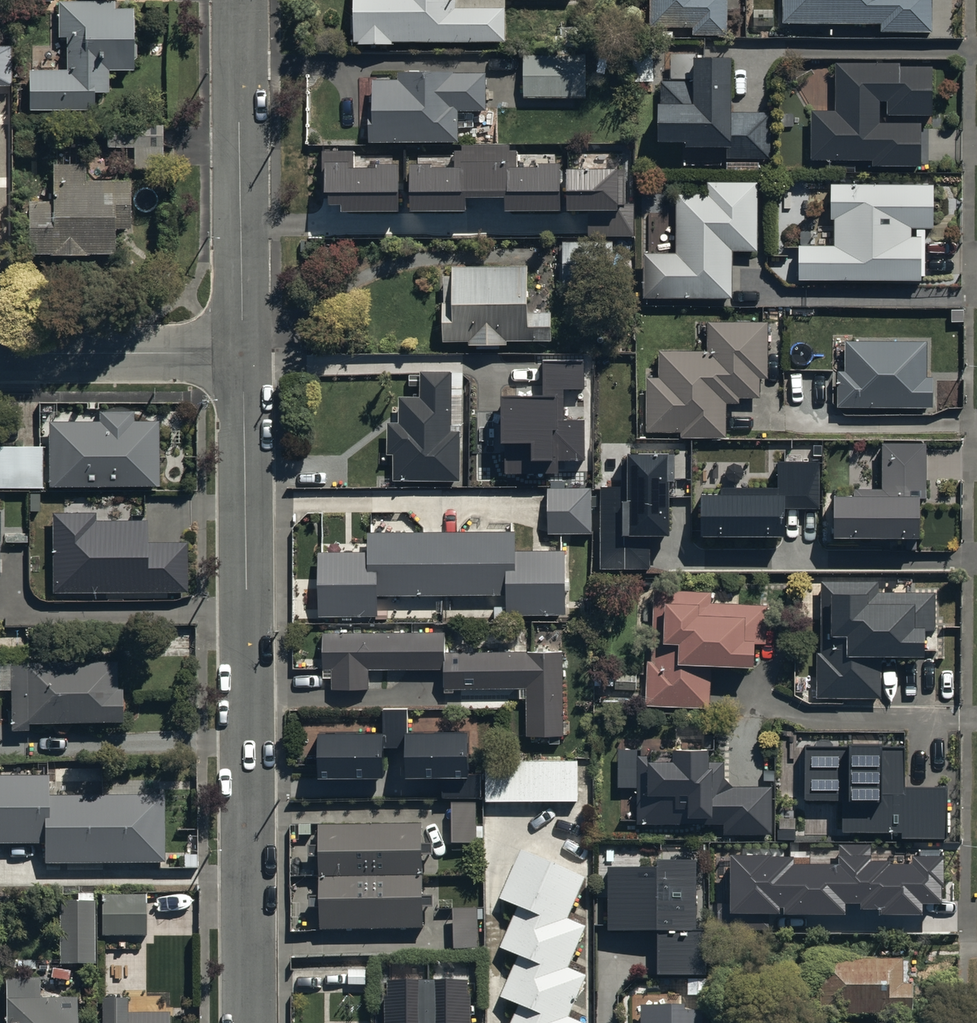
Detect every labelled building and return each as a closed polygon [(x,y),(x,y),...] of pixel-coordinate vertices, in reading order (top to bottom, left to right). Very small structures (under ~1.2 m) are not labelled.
[(504,0),(353,0),(353,34),(358,34),(358,39),(391,39),(391,35),(504,35),(504,0)] [(651,23),(691,23),(692,28),(726,28),(726,0),(651,0),(651,23)] [(783,17),(878,17),(878,25),(931,25),(931,0),(783,0),(783,17)] [(135,8),(66,9),(67,75),(30,75),(31,117),(111,116),(110,76),(136,76),(135,8)] [(560,43),(523,43),(523,93),(587,93),(587,49),(560,49),(560,43)] [(10,47),(0,47),(0,86),(10,86),(10,47)] [(733,113),(732,53),(695,53),(695,82),(663,83),(664,101),(659,101),(659,139),(688,138),(688,145),(728,144),(728,162),(777,162),(777,143),(772,143),(772,113),(733,113)] [(928,57),(833,58),(834,103),(808,104),(809,153),(918,153),(917,110),(929,110),(928,57)] [(399,69),(373,69),(374,93),(370,93),(370,98),(367,98),(368,134),(456,133),(456,108),(485,108),(484,69),(456,69),(456,65),(399,65),(399,69)] [(107,122),(107,142),(132,142),(132,166),(164,166),(164,122),(107,122)] [(452,164),(409,164),(409,211),(466,211),(466,198),(505,197),(505,210),(560,210),(560,163),(517,164),(517,149),(452,150),(452,164)] [(352,152),(322,152),(322,196),(327,196),(327,205),(340,205),(340,212),(399,212),(399,164),(352,164),(352,152)] [(624,169),(567,169),(567,210),(588,210),(588,236),(633,236),(633,203),(624,203),(624,169)] [(88,171),(53,171),(53,205),(32,205),(32,256),(118,256),(118,234),(134,234),(134,185),(88,185),(88,171)] [(673,248),(640,247),(640,291),(730,292),(730,246),(753,246),(753,179),(673,178),(673,248)] [(927,179),(831,178),(830,235),(798,235),(798,270),(927,271),(927,179)] [(581,234),(560,234),(560,282),(581,282),(581,234)] [(442,270),(442,332),(468,332),(468,338),(505,338),(505,333),(549,333),(549,307),(528,307),(528,260),(450,260),(450,270),(442,270)] [(658,370),(645,370),(646,425),(678,425),(678,432),(725,432),(725,398),(738,398),(738,394),(758,394),(758,373),(766,373),(766,318),(707,318),(707,344),(658,344),(658,370)] [(926,335),(845,334),(845,365),(837,365),(836,402),(931,403),(931,372),(926,372),(926,335)] [(583,360),(542,360),(542,396),(502,396),(502,474),(558,474),(558,460),(585,459),(585,420),(564,420),(564,390),(583,390),(583,360)] [(459,373),(417,374),(417,400),(396,401),(396,425),(383,425),(384,457),(389,457),(389,485),(458,483),(457,432),(461,432),(459,373)] [(101,413),(48,413),(49,481),(158,480),(157,414),(135,415),(135,404),(101,404),(101,413)] [(0,439),(0,484),(42,485),(43,440),(0,439)] [(882,484),(834,485),(835,531),(920,529),(919,440),(881,440),(882,484)] [(670,441),(624,441),(624,528),(670,528),(670,441)] [(774,482),(702,481),(702,531),(781,531),(781,499),(816,499),(816,453),(774,453),(774,482)] [(589,482),(546,482),(546,529),(589,529),(589,482)] [(149,522),(56,522),(56,598),(190,598),(190,547),(149,547),(149,522)] [(368,544),(318,544),(318,608),(377,608),(377,587),(505,587),(505,610),(564,610),(564,543),(514,543),(514,526),(368,526),(368,544)] [(878,576),(820,576),(820,647),(815,647),(815,693),(879,693),(879,645),(921,645),(921,648),(937,648),(937,621),(934,621),(934,586),(878,586),(878,576)] [(712,586),(655,583),(651,655),(646,654),(644,697),(708,700),(710,654),(753,656),(754,637),(765,637),(767,601),(711,598),(712,586)] [(446,632),(323,632),(323,679),(334,679),(334,691),(369,691),(369,668),(442,668),(442,697),(456,697),(456,689),(519,689),(519,699),(528,699),(528,735),(564,735),(564,652),(445,652),(446,632)] [(0,638),(0,684),(9,684),(10,723),(28,723),(28,715),(124,714),(124,677),(117,677),(117,652),(29,653),(29,638),(0,638)] [(636,666),(595,667),(596,686),(613,685),(613,690),(636,690),(636,666)] [(382,734),(317,734),(317,780),(384,779),(384,749),(405,749),(405,779),(442,779),(442,797),(481,797),(481,774),(467,774),(467,734),(407,734),(407,710),(382,710),(382,734)] [(804,741),(804,791),(841,791),(841,825),(898,825),(898,831),(945,831),(945,776),(904,776),(904,743),(880,743),(880,728),(845,728),(845,741),(804,741)] [(673,749),(636,749),(636,819),(723,819),(723,830),(770,830),(770,780),(730,780),(730,776),(725,776),(725,754),(708,754),(708,737),(673,737),(673,749)] [(579,762),(486,763),(486,804),(579,804),(579,762)] [(0,768),(0,838),(43,837),(44,860),(164,857),(162,789),(48,792),(47,767),(0,768)] [(477,799),(450,799),(450,841),(477,841),(477,799)] [(317,875),(420,872),(420,857),(431,856),(430,839),(421,839),(421,817),(317,820),(317,842),(308,842),(308,852),(317,852),(317,875)] [(794,855),(729,855),(729,914),(845,915),(845,904),(859,904),(859,909),(882,909),(882,914),(922,914),(922,903),(941,903),(941,856),(913,856),(913,863),(870,862),(870,846),(838,846),(838,863),(794,863),(794,855)] [(519,847),(499,893),(519,901),(501,943),(518,951),(500,993),(516,999),(506,1022),(586,1022),(587,1022),(566,1014),(584,972),(568,965),(585,923),(568,916),(585,875),(519,847)] [(655,860),(607,860),(607,927),(655,927),(655,971),(705,971),(705,926),(696,926),(696,853),(655,853),(655,860)] [(420,872),(317,875),(318,889),(308,890),(309,903),(317,903),(317,927),(421,924),(420,905),(431,905),(430,890),(421,891),(420,872)] [(144,889),(98,890),(99,932),(145,931),(144,889)] [(95,895),(57,895),(57,960),(95,960),(95,895)] [(479,904),(451,904),(451,946),(479,946),(479,904)] [(5,972),(5,1022),(75,1022),(75,994),(39,994),(39,971),(5,972)] [(383,980),(383,1022),(469,1022),(469,978),(383,980)] [(98,992),(98,1022),(169,1022),(169,1008),(166,1008),(166,996),(147,996),(147,992),(98,992)] [(640,1005),(640,1022),(702,1022),(702,1005),(640,1005)]
